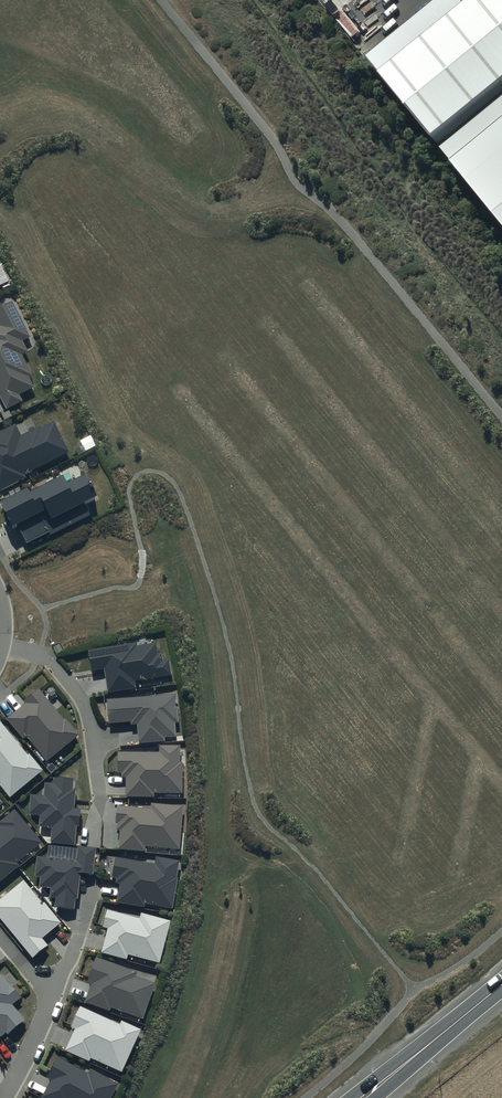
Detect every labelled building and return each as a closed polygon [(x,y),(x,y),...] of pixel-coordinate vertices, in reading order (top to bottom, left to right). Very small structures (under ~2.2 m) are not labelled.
[(368,60),(436,143),(501,90),(501,0),(478,0),(467,9),(460,0),(442,0),(368,60)] [(443,152),(501,223),(501,104),(443,152)] [(10,280),(1,263),(0,263),(0,285),(10,280)] [(0,308),(0,398),(6,409),(23,401),(19,394),(34,387),(29,376),(31,375),(21,355),(27,352),(22,341),(30,337),(12,301),(0,308)] [(0,432),(0,491),(25,478),(23,474),(69,451),(54,421),(40,428),(39,427),(21,436),(15,424),(0,432)] [(0,501),(13,527),(18,525),(27,542),(49,531),(51,536),(91,515),(85,502),(98,495),(86,472),(67,482),(63,474),(29,492),(27,487),(0,501)] [(136,643),(89,651),(92,671),(104,669),(108,693),(135,688),(135,687),(169,681),(168,676),(170,675),(168,660),(162,661),(161,654),(156,654),(155,644),(136,647),(136,643)] [(64,719),(39,689),(24,701),(26,703),(7,719),(23,738),(26,735),(47,760),(79,734),(65,717),(64,719)] [(176,694),(107,699),(109,724),(132,722),(132,725),(138,725),(139,743),(165,741),(165,738),(176,737),(175,723),(178,722),(176,694)] [(0,722),(0,723),(0,785),(9,797),(42,771),(29,754),(27,756),(0,722)] [(180,746),(159,746),(159,752),(118,752),(118,773),(121,773),(121,778),(126,778),(125,797),(154,797),(154,792),(182,793),(182,761),(179,761),(180,746)] [(73,779),(54,778),(54,783),(45,783),(44,796),(31,795),(29,815),(40,815),(39,827),(52,827),(51,843),(74,844),(75,826),(79,826),(80,809),(74,809),(75,789),(72,789),(73,779)] [(151,809),(117,806),(115,823),(117,823),(117,830),(120,831),(118,849),(145,851),(145,846),(178,849),(182,807),(151,804),(151,809)] [(15,809),(0,821),(0,825),(1,826),(0,827),(0,882),(20,866),(17,862),(42,842),(15,809)] [(94,875),(97,847),(77,845),(76,860),(37,856),(34,876),(40,876),(39,886),(50,888),(49,897),(55,897),(54,907),(74,909),(75,898),(77,898),(80,874),(94,875)] [(179,861),(156,856),(155,864),(116,857),(112,878),(117,878),(116,883),(120,884),(117,902),(144,907),(145,903),(173,908),(178,877),(176,877),(179,861)] [(65,922),(46,900),(43,902),(24,879),(0,899),(0,922),(33,962),(51,947),(45,939),(65,922)] [(139,918),(107,909),(102,927),(108,928),(101,952),(126,959),(128,954),(160,962),(171,921),(141,912),(139,918)] [(138,971),(96,957),(87,983),(91,984),(85,1003),(109,1012),(110,1008),(143,1019),(155,983),(136,976),(138,971)] [(4,1034),(8,1039),(25,1024),(23,1021),(25,1019),(12,1005),(22,997),(2,974),(0,975),(0,1038),(4,1034)] [(119,1024),(80,1006),(71,1026),(75,1028),(65,1050),(89,1061),(91,1057),(121,1071),(141,1029),(121,1020),(119,1024)] [(58,1057),(46,1079),(50,1081),(41,1097),(44,1097),(110,1097),(118,1085),(90,1069),(88,1074),(58,1057)]
